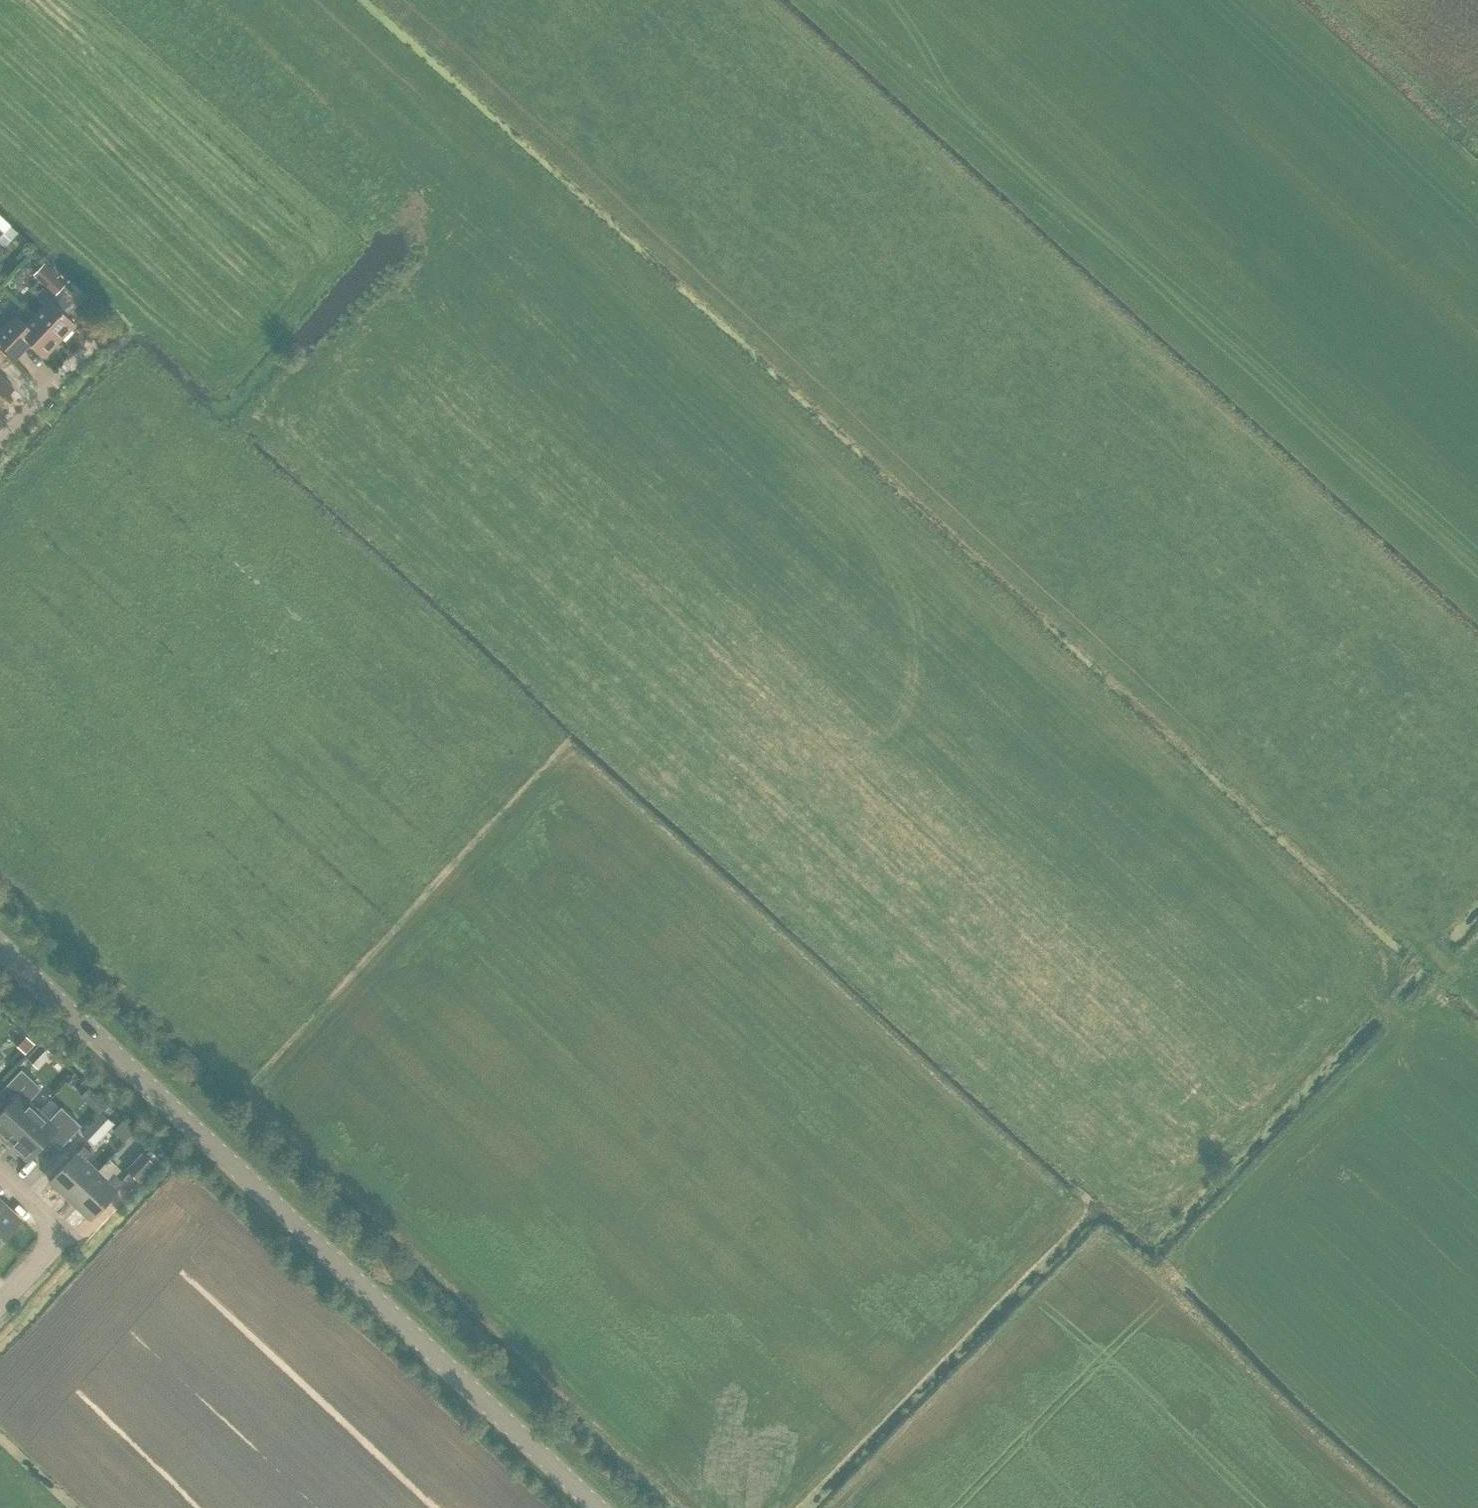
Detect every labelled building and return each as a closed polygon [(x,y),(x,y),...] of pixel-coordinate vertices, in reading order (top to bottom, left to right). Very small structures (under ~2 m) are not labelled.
[(57,276),(43,263),(33,274),(47,287),(57,276)] [(45,303),(34,315),(60,340),(75,324),(50,300),(53,297),(43,287),(36,294),(45,303)] [(60,340),(34,315),(25,324),(16,315),(0,331),(0,345),(16,361),(32,344),(44,357),(60,340)] [(14,388),(0,375),(0,402),(14,388)] [(48,1060),(59,1049),(51,1041),(40,1052),(48,1060)] [(39,1110),(29,1100),(41,1088),(21,1069),(0,1091),(11,1102),(0,1114),(0,1135),(8,1143),(39,1110)] [(39,1110),(8,1143),(27,1160),(49,1137),(60,1147),(81,1125),(61,1107),(49,1119),(39,1110)] [(113,1123),(102,1112),(82,1132),(94,1143),(113,1123)] [(49,1181),(70,1200),(97,1171),(85,1160),(92,1153),(84,1145),(77,1152),(49,1181)] [(151,1159),(142,1151),(125,1169),(139,1183),(161,1160),(155,1155),(151,1159)] [(109,1182),(97,1171),(70,1200),(90,1219),(118,1190),(117,1189),(124,1182),(115,1175),(109,1182)] [(4,1239),(21,1220),(0,1200),(0,1236),(4,1239)]
